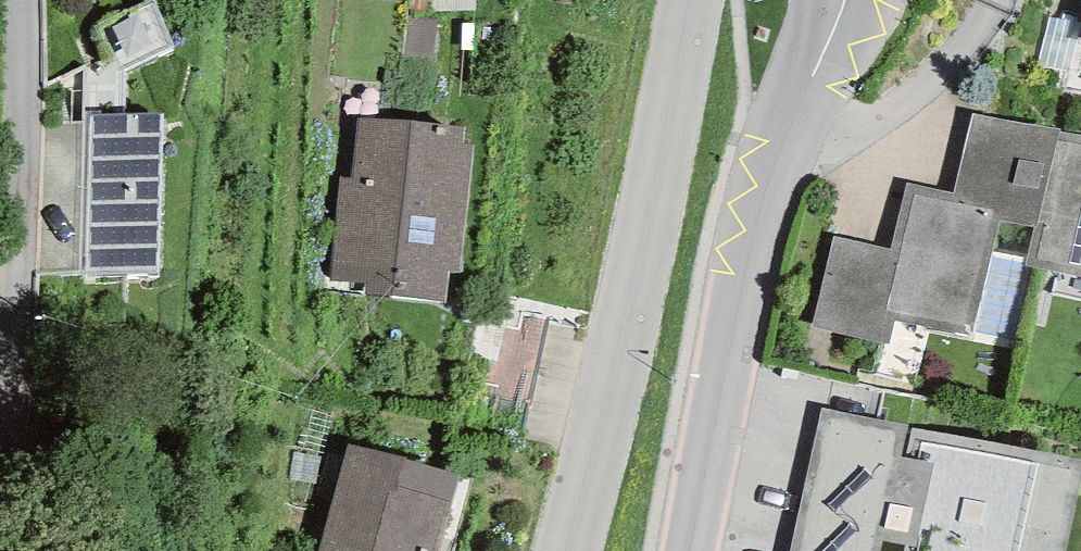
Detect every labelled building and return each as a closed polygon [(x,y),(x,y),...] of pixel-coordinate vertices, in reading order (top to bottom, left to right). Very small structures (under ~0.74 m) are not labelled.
[(971,112),(954,193),(1002,204),(999,220),(1035,227),(1026,266),(1080,276),(1080,136),(1060,131),(1061,127),(971,112)] [(162,114),(83,114),(82,271),(161,271),(162,114)] [(465,127),(357,117),(351,177),(340,176),(330,281),(367,284),(366,294),(447,302),(450,273),(461,274),(474,145),(464,144),(465,127)] [(954,193),(906,182),(891,249),(832,235),(811,326),(889,344),(895,319),(972,336),(999,220),(1002,204),(954,193)] [(821,405),(790,550),(881,550),(883,540),(905,544),(903,550),(1065,550),(1080,475),(1080,460),(821,405)] [(347,444),(319,550),(440,550),(460,473),(347,444)]
